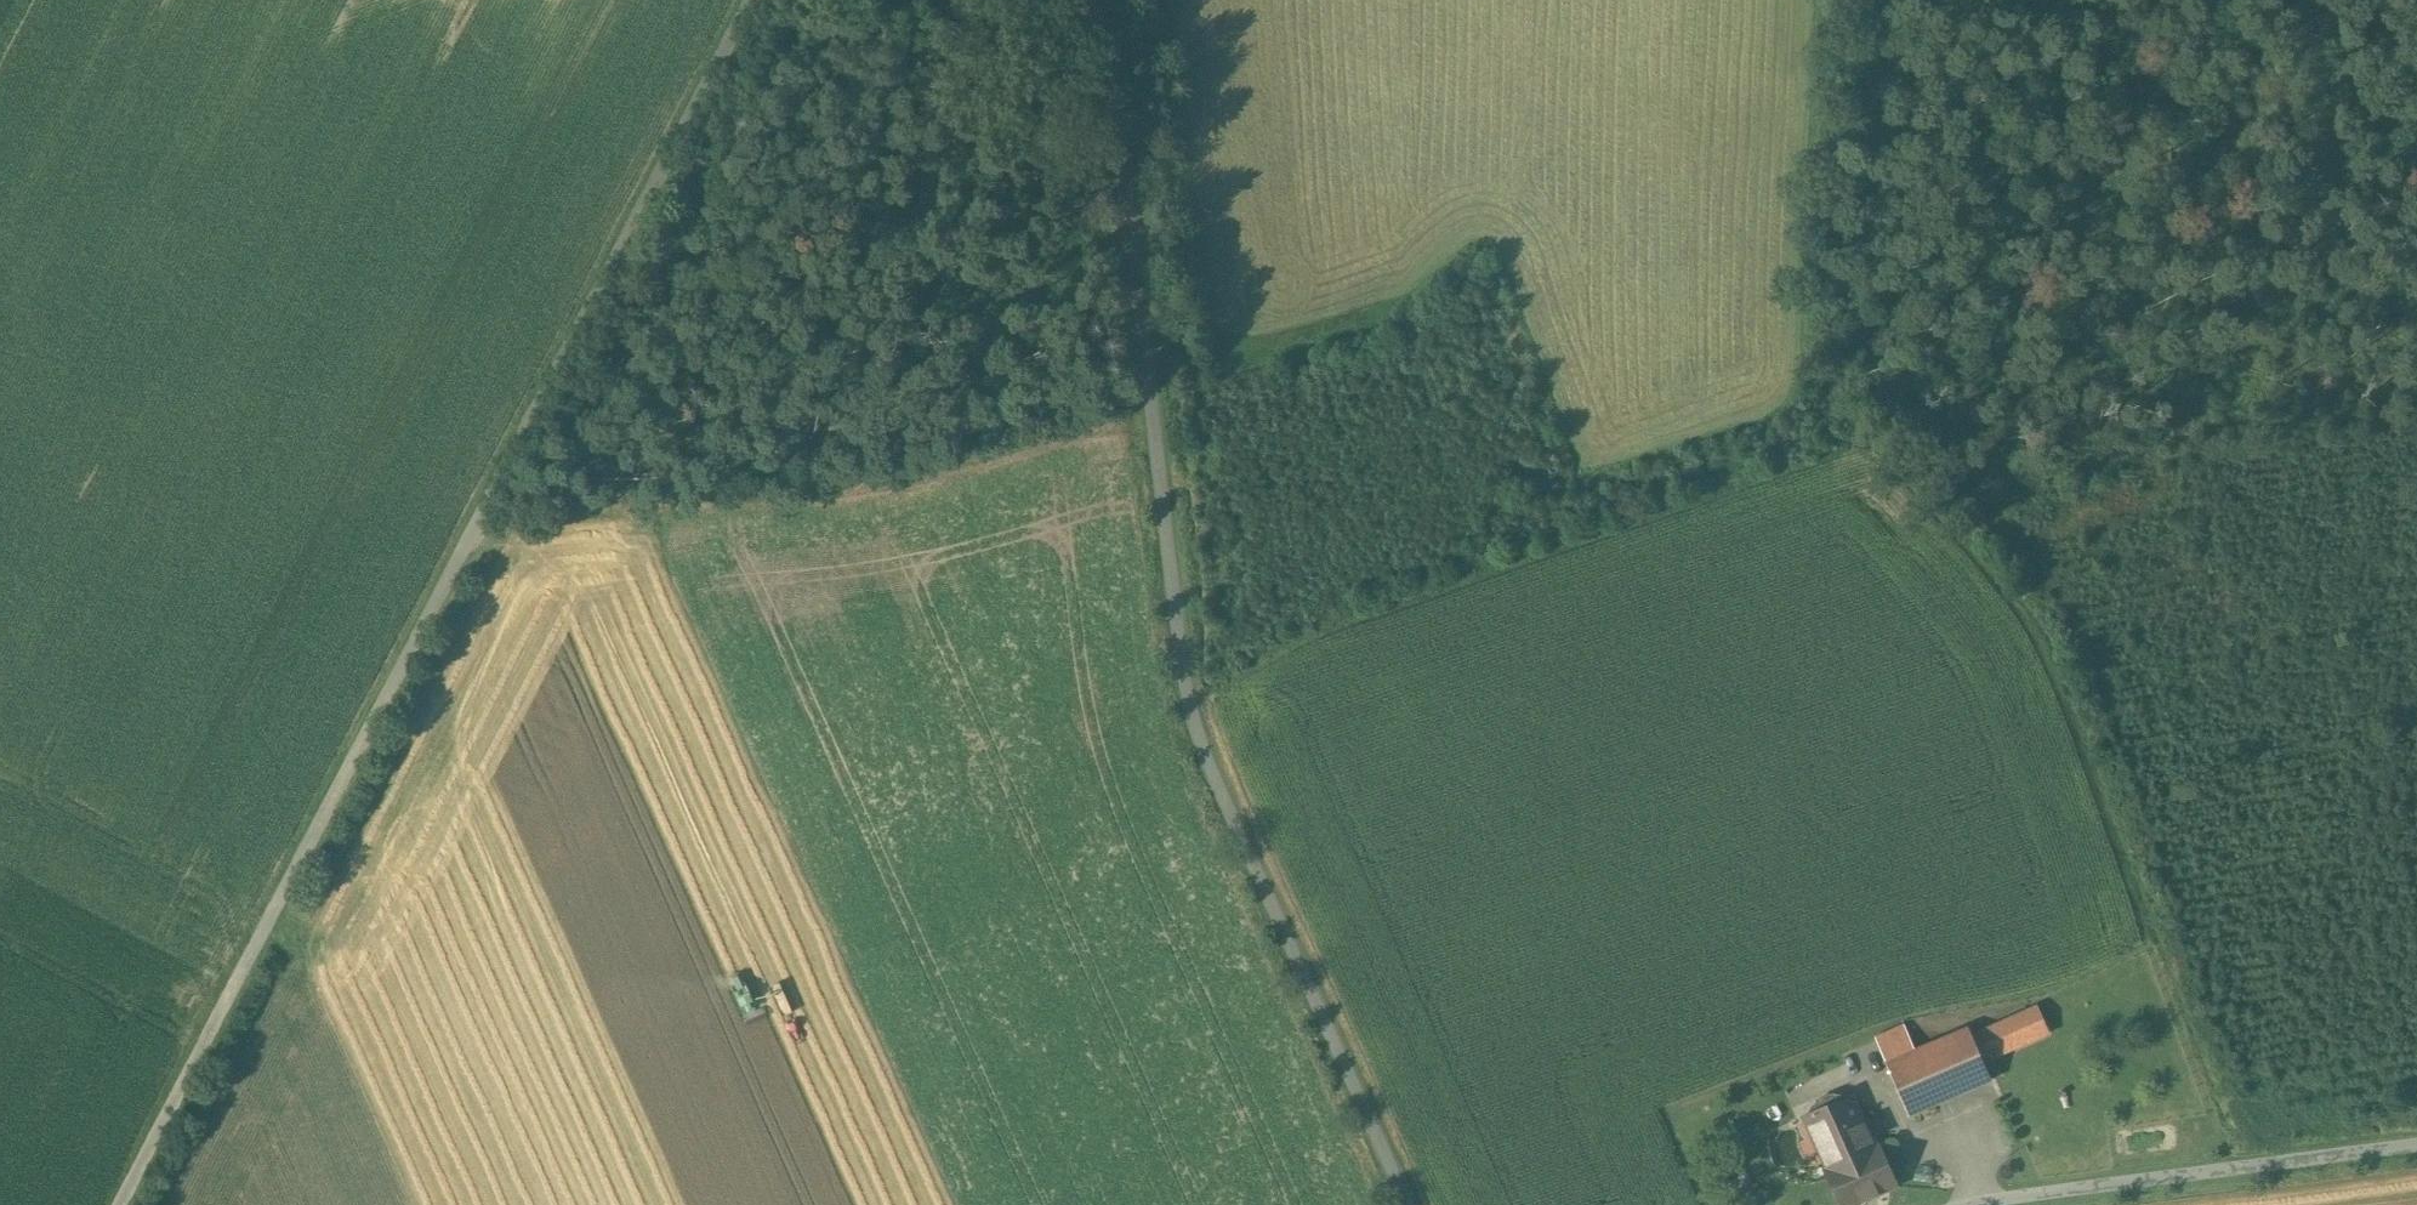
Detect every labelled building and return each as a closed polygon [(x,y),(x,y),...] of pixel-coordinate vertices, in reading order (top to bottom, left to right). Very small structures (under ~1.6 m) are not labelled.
[(2045,1004),(1996,1025),(2005,1048),(2054,1027),(2045,1004)] [(1898,1059),(1922,1112),(1999,1077),(1975,1024),(1898,1059)] [(1903,1181),(1860,1088),(1808,1112),(1851,1204),(1903,1181)]
